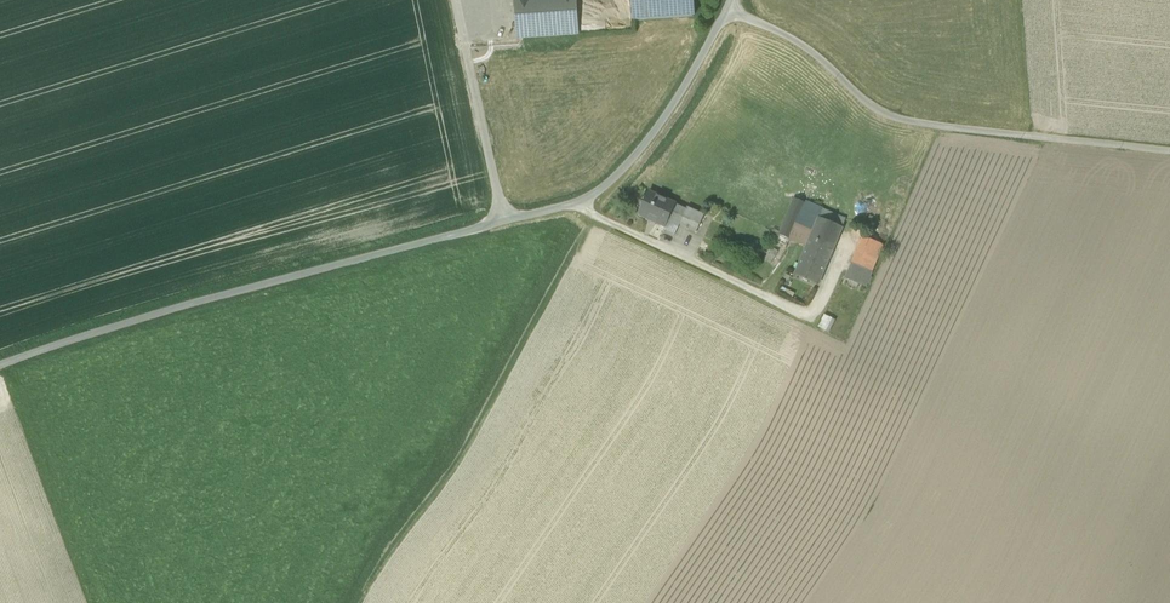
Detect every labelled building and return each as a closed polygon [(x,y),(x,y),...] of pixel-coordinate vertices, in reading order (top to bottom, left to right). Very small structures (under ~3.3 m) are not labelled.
[(577,20),(518,24),(517,0),(514,0),(517,39),(578,35),(576,0),(575,0),(577,20)] [(575,0),(517,0),(518,24),(577,20),(575,0)] [(634,20),(694,16),(693,0),(632,0),(634,20)] [(680,225),(687,210),(649,192),(638,215),(665,227),(669,219),(680,225)] [(779,235),(790,240),(796,225),(805,203),(794,198),(779,235)] [(805,203),(796,225),(813,233),(823,211),(805,203)] [(688,208),(687,210),(680,225),(697,232),(705,215),(688,208)] [(845,220),(823,211),(813,233),(807,247),(803,257),(825,267),(845,220)] [(807,247),(813,233),(796,225),(790,240),(807,247)] [(882,245),(864,237),(853,264),(871,272),(882,245)] [(818,285),(825,267),(803,257),(796,275),(818,285)]
